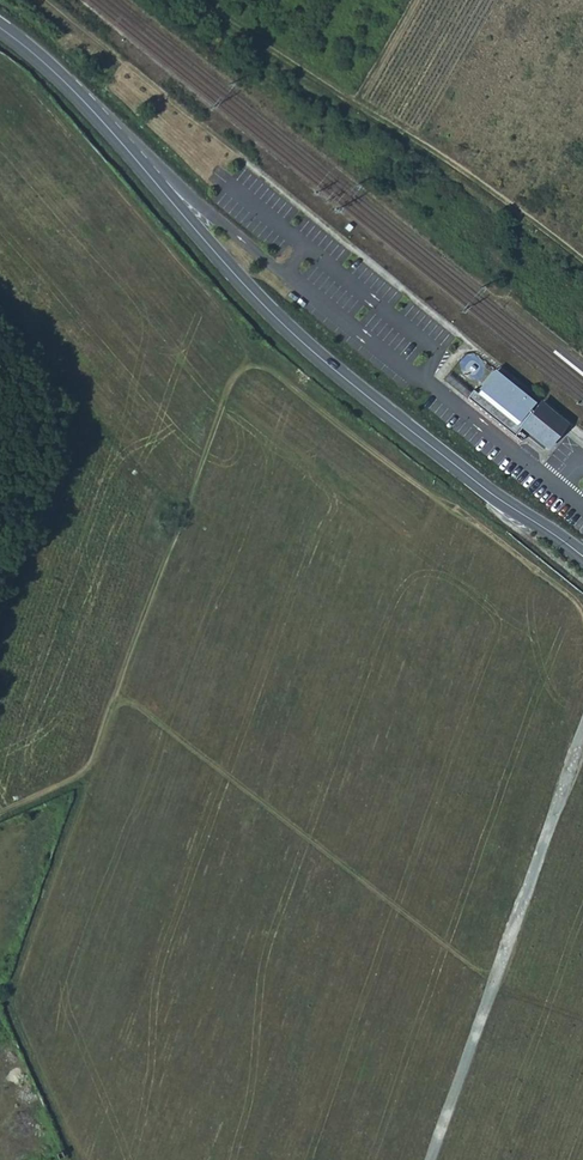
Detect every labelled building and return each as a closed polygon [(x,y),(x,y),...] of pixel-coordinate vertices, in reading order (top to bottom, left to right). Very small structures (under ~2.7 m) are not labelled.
[(476,384),(477,386),(482,390),(497,371),(491,366),(476,384)] [(464,394),(517,439),(522,433),(516,428),(521,422),(531,410),(528,407),(530,404),(526,400),(527,399),(523,396),(525,394),(497,371),(482,390),(477,386),(474,389),(470,386),(464,394)] [(526,400),(530,404),(533,400),(525,394),(523,396),(527,399),(526,400)] [(521,422),(547,444),(563,425),(537,403),(531,410),(521,422)]
